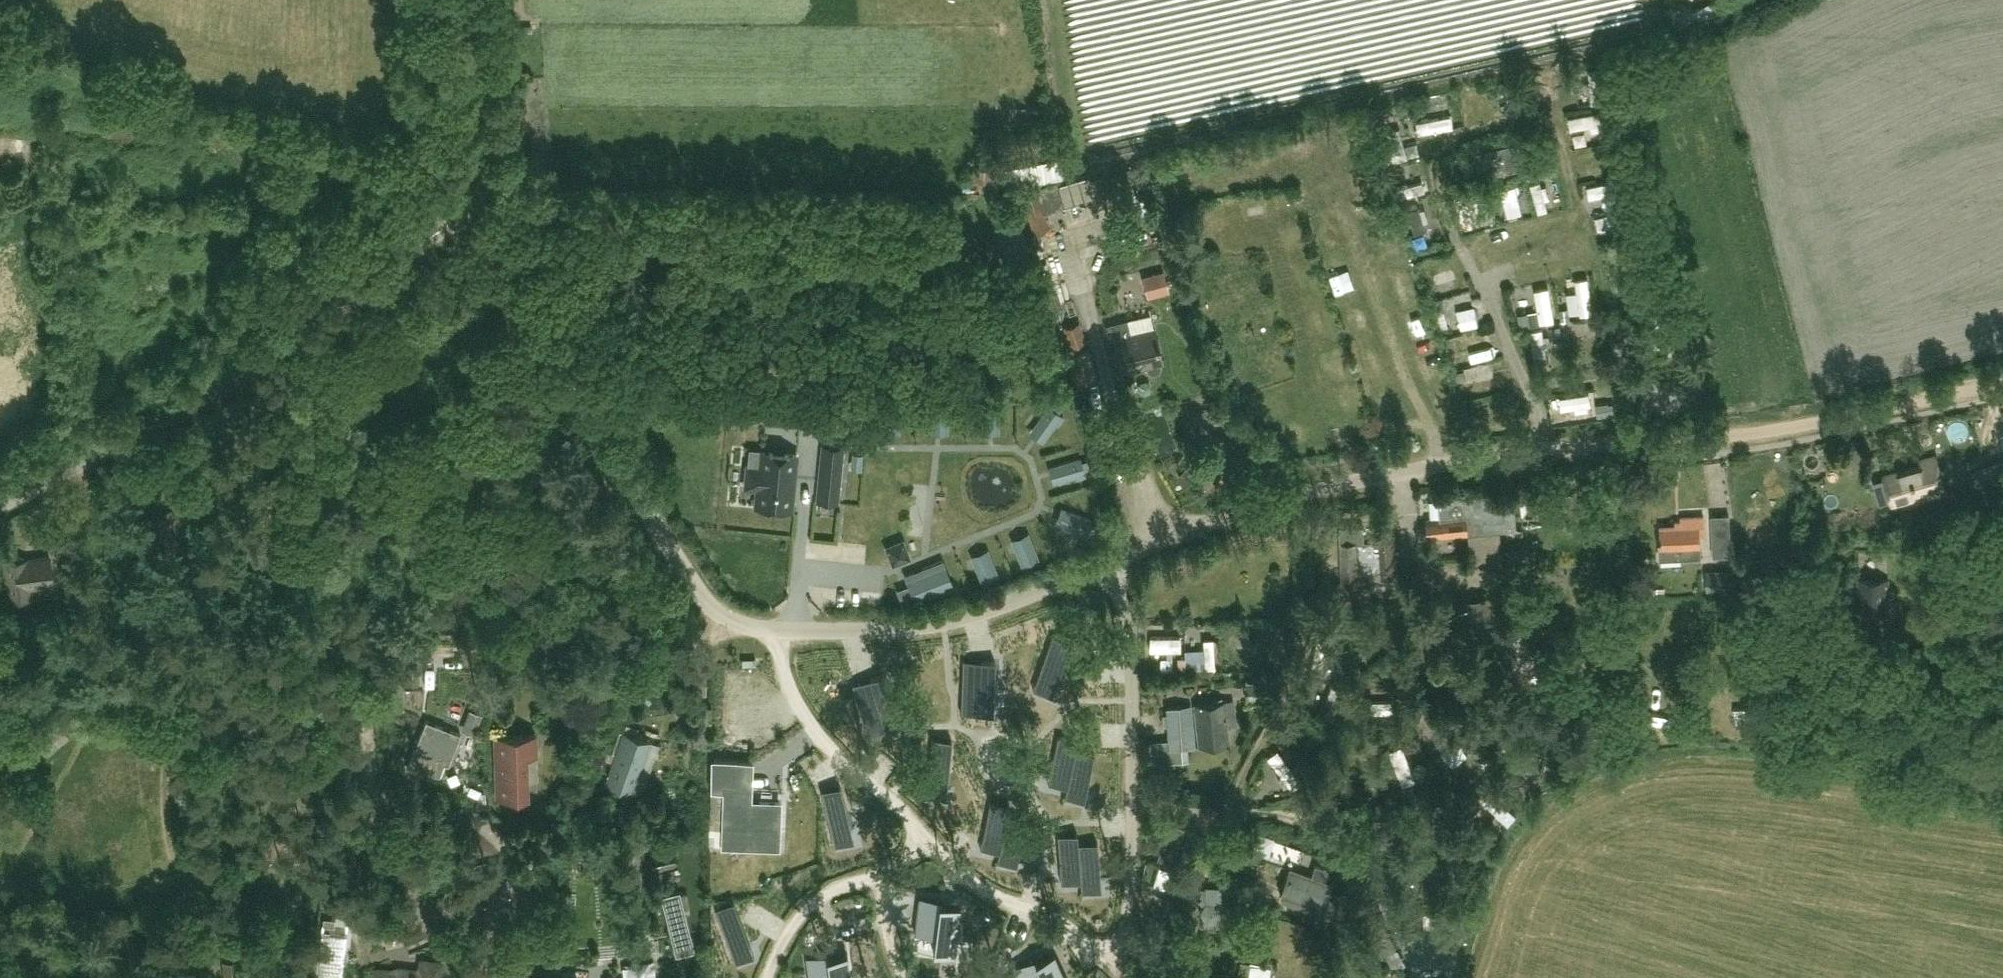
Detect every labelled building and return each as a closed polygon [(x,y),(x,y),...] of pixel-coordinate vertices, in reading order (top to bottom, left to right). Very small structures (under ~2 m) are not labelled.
[(1459,115),(1424,122),(1427,138),(1462,132),(1459,115)] [(1476,151),(1481,175),(1521,167),(1516,142),(1476,151)] [(1542,177),(1553,175),(1551,167),(1541,170),(1542,177)] [(1168,189),(1177,182),(1168,171),(1159,178),(1168,189)] [(1056,181),(1021,192),(1032,233),(1049,228),(1045,213),(1064,207),(1056,181)] [(1545,216),(1557,213),(1550,181),(1538,184),(1545,216)] [(1413,185),(1413,198),(1432,198),(1432,186),(1413,185)] [(1506,190),(1510,209),(1529,205),(1525,186),(1506,190)] [(1473,192),(1462,195),(1470,228),(1481,225),(1473,192)] [(1022,221),(1018,205),(1001,210),(1005,225),(1022,221)] [(1436,235),(1430,211),(1417,213),(1423,238),(1436,235)] [(1385,227),(1392,248),(1408,242),(1401,221),(1385,227)] [(987,236),(1000,277),(1034,267),(1024,235),(1029,233),(1026,224),(987,236)] [(1163,269),(1141,275),(1147,297),(1169,291),(1163,269)] [(1344,298),(1361,292),(1355,274),(1338,280),(1344,298)] [(1457,274),(1438,280),(1444,298),(1463,292),(1457,274)] [(1405,298),(1412,296),(1407,275),(1400,276),(1405,298)] [(1587,318),(1600,316),(1595,278),(1583,279),(1587,318)] [(1556,287),(1540,291),(1548,321),(1564,317),(1556,287)] [(1542,293),(1529,294),(1531,309),(1543,308),(1542,293)] [(1445,309),(1442,296),(1430,299),(1433,311),(1445,309)] [(1465,310),(1466,329),(1487,327),(1486,308),(1465,310)] [(1518,313),(1520,328),(1541,325),(1539,310),(1518,313)] [(1121,372),(1145,366),(1146,371),(1151,374),(1157,372),(1160,367),(1159,362),(1161,361),(1152,328),(1130,333),(1126,320),(1107,325),(1112,347),(1115,346),(1121,372)] [(1078,321),(1062,326),(1069,347),(1085,341),(1078,321)] [(1082,350),(1071,354),(1080,384),(1091,381),(1082,350)] [(1470,384),(1473,400),(1500,394),(1496,378),(1470,384)] [(999,422),(999,409),(1002,409),(1002,400),(995,400),(995,394),(986,394),(986,400),(983,400),(983,422),(991,422),(999,422)] [(1277,415),(1274,394),(1266,395),(1268,416),(1277,415)] [(1598,416),(1610,415),(1610,413),(1615,412),(1613,402),(1608,403),(1608,401),(1596,403),(1598,416)] [(1064,416),(1058,413),(1062,408),(1055,403),(1051,408),(1048,405),(1035,423),(1048,433),(1056,422),(1058,424),(1064,416)] [(758,482),(757,499),(793,501),(795,446),(759,444),(759,461),(754,461),(749,460),(748,466),(748,481),(758,482)] [(838,502),(844,447),(822,445),(816,500),(838,502)] [(1934,454),(1918,459),(1919,463),(1883,473),(1892,504),(1923,495),(1924,499),(1945,493),(1934,454)] [(1084,470),(1089,468),(1087,459),(1081,461),(1080,458),(1059,464),(1063,479),(1076,475),(1076,478),(1085,476),(1084,470)] [(1196,477),(1186,467),(1177,476),(1187,486),(1196,477)] [(1606,491),(1619,497),(1625,483),(1612,477),(1606,491)] [(1503,557),(1500,529),(1516,527),(1513,498),(1500,500),(1499,492),(1438,500),(1440,517),(1428,519),(1430,537),(1469,533),(1471,560),(1503,557)] [(1091,519),(1071,511),(1065,526),(1077,530),(1076,533),(1084,536),(1087,531),(1092,533),(1095,524),(1090,522),(1091,519)] [(142,524),(156,556),(179,546),(169,523),(175,521),(171,512),(142,524)] [(1713,556),(1731,555),(1729,514),(1711,515),(1713,556)] [(1698,537),(1703,536),(1702,515),(1680,516),(1680,524),(1659,526),(1660,538),(1658,538),(1659,558),(1699,556),(1698,537)] [(1395,526),(1375,527),(1376,540),(1363,541),(1363,526),(1340,526),(1342,593),(1360,592),(1359,571),(1396,570),(1395,526)] [(1039,559),(1031,540),(1014,547),(1022,565),(1039,559)] [(1536,567),(1528,541),(1506,548),(1515,574),(1536,567)] [(4,561),(8,599),(32,596),(31,588),(53,586),(50,556),(4,561)] [(998,575),(991,556),(974,563),(982,582),(998,575)] [(946,566),(907,582),(915,602),(954,586),(946,566)] [(1735,568),(1705,569),(1706,590),(1735,589),(1735,568)] [(1277,575),(1276,586),(1291,588),(1293,577),(1277,575)] [(1859,609),(1887,609),(1887,580),(1859,579),(1859,609)] [(1494,637),(1489,597),(1463,600),(1468,640),(1494,637)] [(1514,626),(1506,634),(1514,643),(1523,634),(1514,626)] [(1434,633),(1411,634),(1413,657),(1436,655),(1434,633)] [(1056,685),(1071,641),(1052,634),(1036,679),(1056,685)] [(1158,639),(1158,662),(1176,662),(1176,639),(1158,639)] [(981,714),(983,660),(963,659),(961,713),(981,714)] [(403,664),(382,664),(382,701),(402,701),(403,664)] [(416,710),(417,676),(406,676),(405,710),(416,710)] [(887,729),(871,677),(852,683),(867,735),(887,729)] [(1245,688),(1246,698),(1256,697),(1255,687),(1245,688)] [(1234,723),(1231,700),(1192,704),(1197,745),(1228,742),(1226,724),(1234,723)] [(1189,760),(1187,746),(1193,746),(1189,704),(1165,707),(1171,762),(1189,760)] [(1340,714),(1338,724),(1347,726),(1350,716),(1340,714)] [(460,734),(448,729),(449,727),(426,718),(407,765),(420,770),(421,766),(435,772),(434,774),(440,776),(444,764),(448,765),(451,757),(455,747),(460,734)] [(605,783),(632,793),(650,739),(636,734),(638,727),(625,723),(623,731),(620,730),(612,752),(615,753),(605,783)] [(495,734),(496,796),(525,796),(524,755),(534,755),(534,733),(495,734)] [(1461,758),(1470,746),(1454,734),(1445,746),(1461,758)] [(1075,750),(1077,740),(1058,736),(1050,774),(1070,778),(1068,787),(1086,791),(1094,754),(1075,750)] [(1555,743),(1550,736),(1542,742),(1548,749),(1555,743)] [(948,775),(952,739),(932,737),(928,773),(948,775)] [(1403,772),(1415,768),(1406,739),(1394,743),(1403,772)] [(731,773),(755,772),(754,749),(730,751),(731,773)] [(725,759),(710,759),(710,786),(723,787),(723,786),(725,759)] [(851,831),(840,785),(821,790),(832,836),(851,831)] [(723,787),(720,843),(778,847),(780,802),(747,800),(748,788),(723,787)] [(1007,814),(1010,804),(990,800),(982,838),(1002,842),(1007,814)] [(1019,855),(1027,818),(1007,814),(1002,842),(1000,851),(1019,855)] [(1271,849),(1276,829),(1256,823),(1250,842),(1271,849)] [(1078,843),(1077,833),(1057,834),(1061,873),(1081,872),(1078,843)] [(1100,880),(1097,841),(1078,843),(1081,872),(1082,881),(1100,880)] [(672,850),(651,854),(646,859),(649,871),(654,873),(676,867),(672,850)] [(1289,866),(1279,891),(1283,893),(1281,898),(1316,911),(1312,921),(1323,926),(1336,892),(1329,890),(1332,882),(1323,879),(1327,868),(1315,863),(1311,874),(1289,866)] [(1221,910),(1216,902),(1221,902),(1221,886),(1205,886),(1204,887),(1195,887),(1195,902),(1203,902),(1198,909),(1204,919),(1204,925),(1214,925),(1215,920),(1221,910)] [(690,909),(686,892),(666,897),(670,914),(690,909)] [(935,935),(933,950),(953,952),(959,904),(941,902),(941,898),(920,895),(915,933),(935,935)] [(1175,900),(1166,899),(1164,910),(1173,912),(1175,900)] [(750,945),(734,901),(715,908),(731,952),(750,945)] [(322,917),(321,924),(333,926),(334,918),(322,917)] [(294,920),(285,919),(284,929),(293,930),(294,920)] [(1279,945),(1284,925),(1274,923),(1270,943),(1279,945)] [(400,925),(379,932),(384,951),(406,945),(400,925)] [(1405,963),(1397,946),(1386,952),(1394,968),(1405,963)] [(847,954),(828,956),(828,952),(806,955),(810,977),(850,977),(847,954)] [(1053,952),(1036,961),(1035,957),(1016,966),(1021,977),(1065,977),(1053,952)] [(240,957),(221,960),(223,977),(242,977),(240,957)] [(419,971),(412,970),(412,967),(397,965),(397,968),(375,966),(373,977),(438,977),(440,959),(421,957),(419,971)] [(1271,976),(1272,959),(1250,958),(1249,975),(1271,976)] [(653,962),(624,964),(624,977),(654,977),(653,962)]
